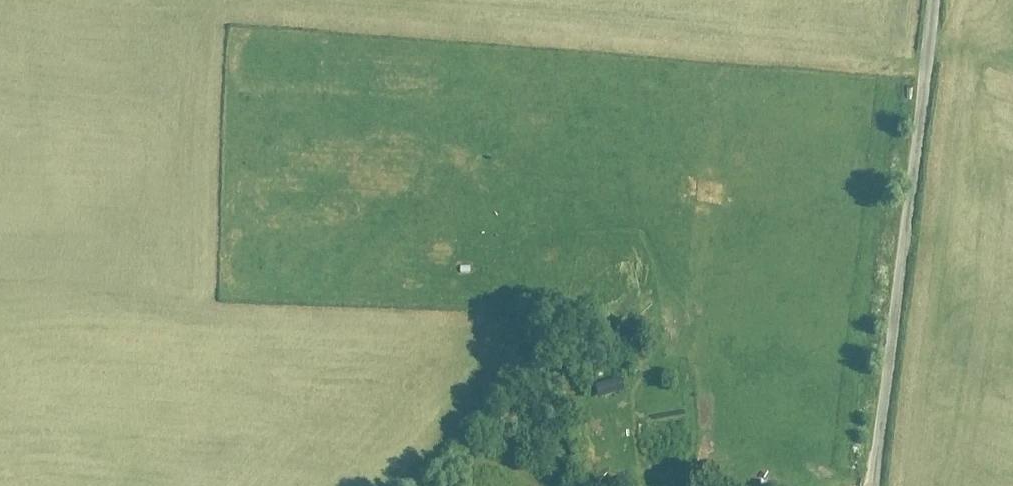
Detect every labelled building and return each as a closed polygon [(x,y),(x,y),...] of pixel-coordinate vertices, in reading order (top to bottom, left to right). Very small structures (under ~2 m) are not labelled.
[(607,468),(616,479),(626,470),(617,459),(607,468)]
